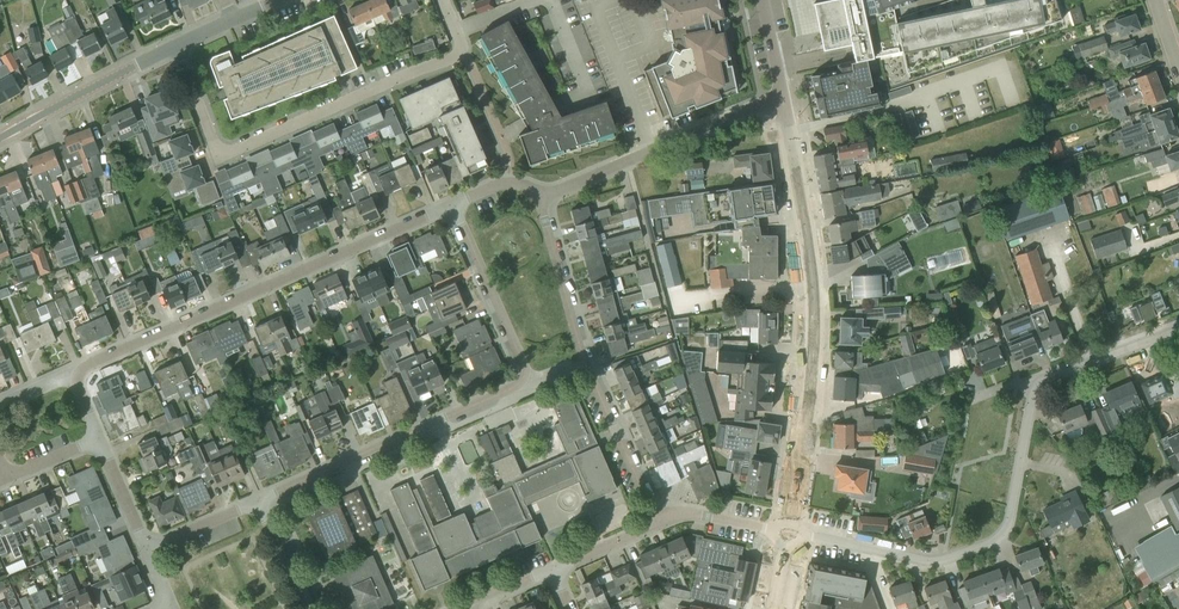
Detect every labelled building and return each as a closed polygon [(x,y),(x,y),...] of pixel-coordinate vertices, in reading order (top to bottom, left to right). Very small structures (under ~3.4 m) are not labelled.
[(133,6),(142,25),(152,21),(154,24),(171,16),(166,5),(163,0),(145,0),(133,6)] [(366,2),(373,17),(382,13),(385,20),(385,21),(392,17),(393,17),(390,8),(388,5),(386,0),(371,0),(366,2)] [(402,5),(399,6),(401,13),(402,14),(415,9),(412,1),(411,0),(400,0),(402,5)] [(476,13),(489,8),(486,0),(485,0),(473,5),(476,13)] [(494,8),(505,4),(504,0),(492,0),(494,8)] [(742,85),(733,75),(731,65),(727,66),(726,59),(730,58),(724,31),(720,32),(717,17),(721,16),(718,0),(660,0),(662,9),(663,8),(665,19),(664,19),(666,30),(669,29),(671,41),(671,42),(672,49),(666,61),(651,67),(651,68),(644,71),(644,69),(643,70),(662,118),(663,118),(663,117),(670,114),(671,118),(689,111),(688,107),(694,105),(695,108),(721,98),(720,94),(742,85)] [(916,0),(829,0),(814,3),(814,4),(817,3),(823,32),(848,27),(849,35),(822,44),(823,50),(851,45),(855,62),(857,61),(866,59),(879,57),(879,56),(902,52),(897,28),(895,19),(892,9),(916,1),(916,0)] [(1072,28),(1063,0),(950,0),(891,21),(895,32),(851,41),(855,62),(857,61),(866,59),(879,57),(879,56),(888,91),(1072,28)] [(366,2),(348,10),(355,25),(356,25),(357,27),(349,31),(353,43),(354,45),(365,41),(360,32),(369,28),(369,27),(375,24),(374,21),(373,17),(366,2)] [(74,14),(69,5),(62,8),(66,17),(74,14)] [(106,13),(98,17),(111,44),(127,36),(113,7),(105,11),(106,13)] [(1104,25),(1106,34),(1117,30),(1119,36),(1139,29),(1134,15),(1126,17),(1125,14),(1113,18),(1114,20),(1113,21),(1114,21),(1104,25)] [(266,68),(287,59),(286,57),(291,55),(292,56),(312,47),(312,46),(316,44),(317,45),(326,41),(341,75),(357,68),(334,15),(309,26),(311,30),(306,32),(304,28),(284,37),(286,41),(280,43),(279,39),(259,48),(261,52),(255,55),(253,51),(242,56),(244,60),(251,75),(262,70),(261,68),(266,66),(266,68)] [(75,18),(64,23),(67,29),(69,28),(73,44),(77,42),(84,57),(101,49),(93,32),(84,37),(75,18)] [(67,29),(64,23),(48,32),(57,50),(49,55),(57,71),(73,62),(66,48),(73,44),(69,28),(67,29)] [(482,37),(478,39),(482,47),(486,45),(490,53),(486,55),(490,63),(494,60),(499,69),(495,71),(499,78),(503,76),(508,84),(504,87),(508,94),(512,92),(516,100),(512,102),(516,110),(520,107),(525,116),(521,118),(521,119),(525,117),(529,131),(519,135),(520,140),(523,147),(525,152),(529,165),(530,164),(529,160),(538,157),(539,161),(547,159),(546,154),(555,151),(556,155),(564,153),(563,148),(572,145),(573,150),(581,147),(580,143),(589,140),(590,144),(598,141),(597,137),(606,134),(607,138),(615,135),(613,131),(615,130),(607,108),(606,109),(589,114),(588,111),(584,112),(583,109),(553,120),(548,105),(552,102),(536,74),(531,77),(503,26),(502,25),(481,36),(482,37)] [(27,28),(30,42),(41,40),(38,26),(27,28)] [(1082,58),(1107,49),(1108,48),(1103,36),(1077,44),(1082,58)] [(412,46),(415,55),(435,48),(433,40),(412,46)] [(1107,49),(1111,59),(1119,56),(1123,68),(1130,66),(1131,68),(1150,61),(1149,58),(1144,43),(1133,47),(1130,40),(1108,48),(1107,49)] [(15,51),(33,84),(48,76),(40,61),(33,65),(23,47),(15,51)] [(235,74),(234,71),(237,69),(230,50),(215,56),(214,56),(213,57),(212,58),(211,59),(211,60),(211,61),(210,62),(210,63),(211,64),(219,87),(223,86),(228,98),(223,99),(231,119),(243,115),(242,110),(247,108),(249,113),(269,105),(268,101),(273,99),(275,103),(295,95),(294,91),(299,89),(301,93),(321,85),(320,81),(325,79),(326,83),(336,80),(334,75),(328,60),(318,64),(319,65),(314,67),(313,66),(292,74),(293,75),(288,77),(287,76),(266,84),(267,85),(262,87),(262,85),(245,92),(238,73),(235,74)] [(1,57),(9,72),(18,67),(10,53),(1,57)] [(817,105),(820,119),(882,106),(879,91),(873,93),(866,59),(857,61),(855,62),(855,61),(849,63),(837,65),(838,70),(811,76),(812,79),(814,90),(813,90),(816,105),(817,105)] [(0,73),(0,86),(7,98),(21,90),(12,75),(9,76),(6,70),(0,73)] [(1089,110),(1105,104),(1104,104),(1125,97),(1159,83),(1154,70),(1127,81),(1130,87),(1122,90),(1118,92),(1117,90),(1106,94),(1105,94),(1086,101),(1089,110)] [(451,152),(453,157),(462,177),(469,174),(488,166),(477,141),(478,141),(475,133),(474,133),(461,103),(449,77),(399,99),(412,128),(439,117),(454,151),(451,152)] [(1113,79),(1102,83),(1104,88),(1115,84),(1113,79)] [(1104,104),(1105,104),(1107,112),(1110,111),(1122,106),(1127,104),(1127,105),(1143,99),(1145,105),(1164,98),(1159,83),(1125,97),(1104,104)] [(148,106),(141,109),(153,141),(172,134),(166,117),(176,113),(168,90),(146,99),(148,106)] [(1036,106),(1041,120),(1054,115),(1049,101),(1036,106)] [(403,132),(392,107),(391,107),(392,109),(381,114),(377,103),(366,108),(376,131),(390,125),(395,136),(403,132)] [(107,134),(101,137),(105,149),(114,145),(113,141),(120,138),(117,131),(129,125),(131,129),(138,125),(137,122),(136,119),(131,108),(109,118),(111,123),(103,126),(107,134)] [(376,131),(366,108),(355,113),(360,123),(349,128),(349,126),(348,126),(359,152),(367,148),(363,137),(376,131)] [(1119,130),(1113,132),(1116,140),(1122,139),(1122,138),(1132,137),(1133,136),(1139,134),(1139,135),(1174,122),(1168,108),(1157,112),(1150,115),(1149,112),(1138,116),(1140,122),(1119,130)] [(1132,137),(1122,138),(1126,148),(1135,145),(1135,143),(1149,138),(1153,146),(1159,144),(1178,137),(1174,122),(1139,135),(1139,134),(1133,136),(1132,137)] [(359,152),(348,126),(348,127),(349,128),(338,133),(333,123),(323,127),(333,150),(347,144),(352,155),(359,152)] [(835,139),(837,152),(838,160),(852,156),(853,161),(855,160),(856,163),(875,157),(871,137),(847,142),(843,125),(823,129),(826,141),(835,139)] [(333,150),(323,127),(312,132),(317,142),(306,147),(305,145),(305,146),(317,173),(322,171),(321,169),(324,167),(319,156),(333,150)] [(408,136),(412,145),(432,137),(427,127),(408,136)] [(77,133),(91,171),(95,181),(103,178),(99,168),(101,167),(96,153),(99,152),(90,128),(77,133)] [(136,135),(144,158),(146,157),(149,165),(159,162),(156,154),(148,131),(136,135)] [(403,132),(395,136),(398,143),(406,139),(403,132)] [(77,133),(64,138),(69,153),(76,151),(81,164),(85,173),(86,173),(87,177),(81,179),(88,197),(79,200),(80,203),(97,197),(100,196),(95,181),(91,171),(77,133)] [(193,167),(188,155),(194,152),(193,150),(194,149),(192,143),(190,143),(187,134),(169,141),(175,157),(159,162),(165,178),(193,167)] [(440,136),(429,141),(432,148),(443,143),(440,136)] [(1046,142),(1048,150),(1052,149),(1054,143),(1056,143),(1055,139),(1046,142)] [(432,148),(429,141),(410,149),(412,154),(413,156),(432,148)] [(317,173),(305,146),(305,147),(295,152),(290,142),(280,147),(290,169),(303,163),(310,177),(317,173)] [(276,176),(290,169),(280,147),(269,151),(274,161),(263,166),(262,164),(262,165),(274,193),(282,189),(276,176)] [(375,155),(372,148),(359,153),(363,161),(375,155)] [(53,149),(39,155),(45,170),(50,183),(51,183),(58,180),(56,176),(63,174),(53,149)] [(1146,162),(1150,161),(1152,168),(1166,163),(1169,171),(1178,167),(1178,151),(1165,156),(1162,149),(1143,154),(1146,162)] [(1062,151),(1051,155),(1052,161),(1064,157),(1062,151)] [(838,160),(837,152),(813,156),(819,191),(835,188),(855,184),(854,179),(853,173),(843,175),(841,166),(854,163),(853,161),(852,156),(838,160)] [(930,159),(933,172),(968,165),(966,152),(930,159)] [(734,156),(735,166),(751,164),(753,181),(772,179),(771,169),(770,163),(769,153),(756,155),(756,153),(734,156)] [(45,170),(39,155),(27,160),(35,181),(43,178),(45,184),(44,184),(48,195),(55,193),(51,183),(50,183),(45,170)] [(453,157),(439,163),(448,185),(463,179),(462,177),(453,157)] [(1063,160),(1065,167),(1071,165),(1069,158),(1063,160)] [(685,162),(687,177),(703,175),(701,160),(685,162)] [(274,193),(262,165),(262,166),(252,171),(247,161),(236,166),(247,189),(260,182),(266,196),(274,193)] [(897,176),(917,172),(915,162),(895,166),(897,176)] [(408,163),(393,170),(401,188),(417,181),(408,163)] [(448,185),(439,163),(424,169),(434,192),(448,185)] [(121,164),(113,166),(117,175),(124,173),(121,164)] [(205,183),(201,173),(203,173),(200,166),(199,167),(198,165),(193,167),(165,178),(171,193),(186,188),(187,190),(195,187),(202,205),(220,198),(213,180),(205,183)] [(247,189),(236,166),(226,170),(230,181),(220,186),(219,184),(218,184),(229,213),(239,208),(233,195),(247,189)] [(401,188),(393,170),(378,177),(386,195),(401,188)] [(16,171),(3,176),(9,191),(14,207),(15,206),(20,204),(17,195),(25,192),(16,171)] [(359,176),(368,196),(377,192),(368,172),(359,176)] [(308,178),(318,201),(326,197),(318,179),(316,174),(308,178)] [(3,176),(0,177),(0,195),(3,194),(7,203),(3,205),(10,223),(20,219),(15,206),(14,207),(9,191),(3,176)] [(81,179),(72,182),(79,200),(88,197),(81,179)] [(353,199),(344,179),(335,183),(342,198),(335,201),(337,206),(331,209),(339,225),(345,222),(348,229),(364,223),(353,199)] [(690,181),(691,190),(704,188),(703,179),(690,181)] [(691,212),(693,226),(734,220),(735,228),(747,226),(756,225),(754,216),(777,213),(773,181),(647,199),(647,200),(650,219),(660,217),(691,212)] [(71,203),(79,200),(72,182),(64,185),(71,203)] [(889,193),(889,192),(889,191),(887,182),(820,193),(824,218),(846,214),(845,210),(848,209),(849,209),(855,204),(881,200),(881,197),(885,196),(886,196),(888,195),(889,193)] [(1101,189),(1107,207),(1120,203),(1114,185),(1101,189)] [(995,208),(1007,240),(1070,218),(1058,187),(995,208)] [(1162,196),(1166,206),(1178,201),(1178,189),(1178,190),(1162,196)] [(1076,197),(1082,215),(1095,211),(1089,192),(1076,197)] [(272,194),(250,204),(253,209),(267,202),(268,205),(276,201),(272,194)] [(362,195),(353,199),(364,223),(379,216),(371,198),(364,201),(362,195)] [(635,208),(637,208),(633,195),(624,198),(627,210),(635,208)] [(97,197),(80,203),(85,215),(92,213),(102,209),(97,197)] [(943,203),(934,206),(938,218),(947,215),(947,216),(960,211),(956,198),(942,202),(943,203)] [(327,221),(319,203),(312,207),(309,200),(303,203),(305,209),(313,227),(327,221)] [(647,200),(642,201),(644,217),(651,243),(655,243),(649,219),(650,219),(647,200)] [(313,227),(305,209),(303,203),(284,212),(293,233),(298,231),(299,233),(313,227)] [(253,209),(250,204),(237,210),(239,215),(253,209)] [(571,211),(575,225),(606,216),(606,217),(611,215),(609,208),(589,213),(588,207),(588,206),(571,211)] [(575,225),(579,240),(596,235),(594,228),(608,224),(608,225),(622,221),(624,227),(639,223),(635,208),(627,210),(611,215),(606,217),(606,216),(575,225)] [(917,232),(927,226),(918,208),(907,214),(917,232)] [(856,229),(876,226),(873,209),(858,211),(859,220),(829,225),(832,243),(851,240),(849,232),(856,231),(856,229)] [(1114,214),(1119,226),(1128,222),(1123,211),(1114,214)] [(276,225),(280,235),(281,234),(289,231),(281,213),(273,217),(276,225)] [(167,218),(170,226),(181,222),(177,214),(167,218)] [(203,215),(188,218),(191,228),(205,224),(203,215)] [(947,223),(950,230),(962,225),(959,218),(947,223)] [(775,257),(775,243),(777,243),(777,240),(778,240),(778,236),(775,236),(775,235),(760,235),(759,224),(756,225),(747,226),(735,228),(715,231),(715,256),(707,256),(707,270),(708,270),(711,288),(733,286),(732,278),(775,278),(778,278),(778,273),(774,274),(775,261),(777,261),(777,257),(775,257)] [(263,232),(268,242),(276,261),(290,255),(281,234),(280,235),(276,225),(263,232)] [(168,229),(170,233),(179,237),(181,236),(178,226),(168,229)] [(1166,226),(1158,228),(1161,236),(1169,234),(1166,226)] [(149,227),(141,231),(144,238),(152,234),(149,227)] [(15,237),(24,234),(22,228),(13,231),(15,237)] [(1089,240),(1095,259),(1127,249),(1120,229),(1089,240)] [(212,241),(215,248),(216,248),(224,266),(239,260),(237,257),(246,253),(242,244),(237,231),(228,235),(212,241)] [(414,241),(409,243),(416,259),(421,257),(420,255),(435,249),(438,258),(448,254),(438,232),(428,236),(427,233),(413,239),(414,241)] [(138,240),(135,241),(138,250),(159,240),(156,233),(152,234),(144,238),(138,240)] [(579,240),(583,254),(628,241),(626,234),(598,242),(596,235),(579,240)] [(830,247),(833,264),(849,262),(849,261),(870,249),(863,235),(845,244),(830,247)] [(11,253),(6,240),(0,242),(0,258),(11,253)] [(246,242),(242,244),(246,253),(252,267),(260,263),(262,267),(276,261),(268,242),(260,246),(258,240),(247,245),(246,242)] [(583,254),(587,269),(604,264),(602,256),(630,248),(628,241),(583,254)] [(425,266),(421,257),(416,259),(409,243),(408,242),(395,247),(396,251),(386,255),(396,277),(398,276),(398,277),(416,269),(415,265),(418,264),(420,269),(425,266)] [(167,256),(166,256),(171,266),(180,261),(172,243),(163,247),(167,256)] [(1166,249),(1169,256),(1178,252),(1178,243),(1170,246),(1171,247),(1166,249)] [(863,275),(851,276),(852,297),(864,297),(881,296),(886,295),(885,280),(898,274),(895,270),(909,262),(900,245),(880,255),(888,272),(884,274),(863,275)] [(38,275),(39,275),(51,271),(42,246),(30,250),(33,259),(38,275)] [(66,261),(79,259),(77,247),(64,248),(66,261)] [(121,247),(111,251),(114,256),(116,262),(126,258),(121,247)] [(216,248),(215,248),(200,255),(208,273),(224,266),(216,248)] [(1046,280),(1053,278),(1047,262),(1042,263),(1036,248),(1014,255),(1031,305),(1052,298),(1046,280)] [(104,260),(114,256),(111,251),(111,250),(101,254),(104,260)] [(33,259),(14,266),(20,281),(38,275),(33,259)] [(92,262),(99,278),(107,275),(100,259),(92,262)] [(613,277),(635,271),(636,270),(635,263),(611,270),(613,277)] [(587,269),(591,283),(608,278),(604,264),(587,269)] [(136,283),(127,286),(135,305),(151,298),(150,297),(156,294),(145,267),(141,268),(143,272),(133,276),(136,283)] [(635,271),(639,285),(654,281),(650,267),(636,270),(635,271)] [(55,272),(58,278),(67,274),(65,268),(55,272)] [(376,296),(375,296),(379,304),(380,306),(390,302),(385,291),(389,290),(379,268),(366,273),(376,296)] [(175,276),(178,282),(186,301),(202,294),(194,276),(192,276),(191,272),(187,271),(175,276)] [(362,302),(375,296),(376,296),(366,273),(352,279),(362,302)] [(433,275),(433,283),(441,283),(441,275),(433,275)] [(329,319),(324,308),(347,298),(338,276),(328,281),(327,278),(313,284),(316,289),(321,301),(315,303),(320,314),(323,321),(329,319)] [(613,277),(608,278),(591,283),(595,297),(611,293),(617,291),(613,277)] [(90,283),(99,304),(107,301),(98,279),(90,283)] [(392,284),(399,299),(409,295),(402,280),(392,284)] [(186,301),(178,282),(162,289),(170,308),(186,301)] [(430,293),(436,306),(461,295),(455,282),(430,293)] [(135,305),(127,286),(126,283),(118,286),(116,283),(109,286),(120,312),(135,305)] [(321,301),(316,289),(311,291),(308,286),(295,292),(296,295),(286,299),(300,330),(313,324),(307,311),(309,310),(307,305),(315,302),(315,303),(321,301)] [(73,318),(61,291),(53,294),(65,322),(73,318)] [(595,297),(599,312),(630,303),(644,299),(642,291),(619,298),(617,291),(611,293),(595,297)] [(1149,300),(1129,309),(1135,323),(1143,320),(1144,320),(1155,315),(1155,313),(1167,308),(1160,291),(1150,295),(1153,301),(1150,302),(1149,300)] [(941,293),(926,295),(927,302),(941,301),(941,293)] [(412,294),(409,295),(399,299),(402,306),(415,300),(412,294)] [(69,300),(73,308),(83,304),(79,295),(69,300)] [(461,295),(436,306),(442,319),(467,308),(461,295)] [(658,297),(651,298),(653,306),(660,304),(658,296),(658,297)] [(877,299),(869,299),(870,307),(878,306),(877,299)] [(1111,301),(1113,308),(1120,306),(1118,299),(1111,301)] [(23,304),(34,327),(42,346),(56,339),(48,321),(60,316),(53,301),(37,308),(34,300),(23,304)] [(599,312),(603,326),(620,322),(617,314),(623,313),(623,310),(631,308),(630,303),(599,312)] [(362,318),(364,323),(371,319),(365,305),(358,309),(362,318)] [(95,311),(87,314),(98,339),(114,333),(102,306),(94,309),(95,311)] [(901,317),(900,307),(883,308),(884,318),(901,317)] [(750,327),(757,328),(757,327),(777,327),(779,327),(780,326),(780,321),(779,320),(777,320),(777,312),(759,312),(759,310),(746,310),(745,327),(750,327)] [(1031,315),(1030,315),(1033,325),(1040,343),(1041,342),(1043,348),(1062,341),(1054,319),(1048,322),(1043,310),(1031,315)] [(98,339),(87,314),(72,320),(76,327),(75,328),(83,346),(98,339)] [(1033,325),(1030,315),(1027,316),(1027,315),(1023,317),(1026,325),(1016,329),(1013,321),(1000,326),(1014,359),(1037,350),(1035,344),(1040,343),(1033,325)] [(278,347),(277,348),(280,355),(300,347),(296,337),(291,339),(281,316),(267,322),(275,340),(278,347)] [(388,324),(393,335),(411,327),(406,316),(388,324)] [(603,326),(607,341),(623,336),(629,335),(629,334),(638,332),(647,330),(647,329),(645,322),(637,324),(635,317),(620,322),(603,326)] [(687,317),(671,320),(672,322),(674,333),(687,332),(687,317)] [(861,327),(862,318),(840,317),(839,344),(861,344),(861,336),(868,336),(868,327),(861,327)] [(359,338),(343,345),(348,356),(374,344),(364,323),(362,318),(352,322),(359,338)] [(467,358),(469,357),(468,357),(476,354),(473,348),(490,342),(491,341),(485,328),(482,329),(478,319),(453,330),(463,353),(464,353),(467,358)] [(213,329),(208,331),(215,345),(214,346),(215,348),(221,345),(224,352),(225,352),(247,342),(238,320),(228,325),(226,322),(213,328),(213,329)] [(425,326),(428,333),(442,326),(439,320),(425,326)] [(262,346),(275,340),(267,322),(254,328),(262,346)] [(10,324),(2,328),(5,336),(7,342),(17,338),(10,324)] [(442,326),(428,333),(431,341),(446,334),(442,326)] [(34,327),(20,333),(28,352),(42,346),(34,327)] [(777,343),(777,327),(757,327),(757,328),(750,327),(750,343),(777,343)] [(625,344),(648,339),(647,337),(655,335),(654,328),(647,330),(638,332),(629,334),(629,335),(623,336),(607,341),(611,356),(628,351),(628,350),(627,351),(625,344)] [(953,331),(958,344),(966,340),(961,328),(953,331)] [(215,345),(208,331),(208,330),(194,336),(196,339),(186,343),(195,365),(205,361),(201,352),(214,346),(215,345)] [(389,347),(391,350),(410,342),(405,331),(386,339),(389,347)] [(899,347),(902,357),(920,353),(920,352),(917,342),(913,344),(909,332),(899,336),(901,346),(899,347)] [(710,347),(717,347),(718,347),(718,340),(718,333),(707,333),(707,345),(710,347)] [(0,338),(0,365),(3,372),(2,373),(5,382),(6,381),(5,380),(17,375),(3,344),(7,342),(5,336),(0,338)] [(972,345),(973,347),(972,347),(970,343),(962,346),(967,358),(976,355),(983,371),(1004,363),(993,337),(972,345)] [(717,347),(717,349),(722,349),(747,350),(747,349),(747,340),(718,340),(718,347),(717,347)] [(468,357),(469,357),(473,369),(459,375),(464,387),(501,371),(496,361),(500,360),(493,346),(492,347),(490,342),(473,348),(476,354),(468,357)] [(665,345),(671,361),(678,359),(674,342),(665,345)] [(380,351),(381,353),(380,354),(388,371),(398,367),(391,350),(389,347),(380,351)] [(280,355),(277,348),(270,351),(273,359),(280,355)] [(852,369),(835,368),(834,376),(832,399),(854,401),(854,399),(861,399),(862,391),(880,392),(882,397),(904,389),(904,388),(944,373),(935,348),(920,352),(920,353),(902,357),(867,367),(867,366),(852,369)] [(722,349),(717,349),(717,360),(715,371),(717,371),(737,376),(736,389),(727,388),(727,393),(736,394),(733,420),(752,419),(752,408),(764,409),(770,409),(774,363),(768,363),(755,362),(756,351),(758,351),(758,350),(747,349),(747,350),(722,349)] [(679,350),(685,369),(700,371),(702,352),(679,350)] [(861,362),(861,352),(835,351),(835,354),(833,355),(833,358),(834,359),(834,367),(835,367),(835,368),(852,369),(867,366),(867,363),(861,362)] [(260,355),(266,369),(273,366),(267,352),(260,355)] [(423,352),(416,355),(430,389),(444,383),(432,357),(426,359),(423,352)] [(260,355),(250,360),(258,377),(268,373),(266,369),(260,355)] [(430,389),(416,355),(408,359),(412,367),(406,369),(417,394),(430,389)] [(613,370),(619,384),(649,370),(658,366),(655,360),(641,365),(637,355),(622,360),(612,364),(614,369),(613,370)] [(174,384),(178,392),(178,391),(178,392),(181,391),(189,387),(186,379),(188,378),(181,360),(167,366),(175,384),(174,384)] [(300,368),(303,374),(310,371),(307,365),(300,368)] [(162,390),(174,384),(175,384),(167,366),(154,372),(162,390)] [(685,369),(689,381),(704,379),(705,371),(700,371),(685,369)] [(619,384),(625,397),(641,390),(639,384),(644,381),(642,378),(651,375),(649,370),(619,384)] [(1144,381),(1151,398),(1176,388),(1177,392),(1178,392),(1178,371),(1168,376),(1166,371),(1144,381)] [(118,375),(97,384),(101,394),(98,395),(105,409),(107,414),(124,406),(121,401),(127,399),(126,398),(121,385),(123,384),(119,374),(118,375)] [(372,400),(373,402),(377,409),(382,407),(383,409),(389,424),(389,425),(403,419),(401,416),(411,412),(396,376),(383,382),(388,393),(372,400)] [(141,390),(151,386),(148,378),(138,383),(141,390)] [(689,381),(691,388),(706,386),(704,379),(689,381)] [(1111,409),(1103,413),(1111,431),(1124,425),(1119,413),(1139,404),(1130,383),(1105,394),(1111,409)] [(338,384),(332,387),(339,401),(344,399),(338,384)] [(691,388),(693,395),(708,393),(706,386),(691,388)] [(339,401),(332,387),(327,389),(324,391),(330,405),(339,401)] [(625,397),(631,411),(647,404),(652,402),(661,398),(659,392),(651,396),(647,387),(641,390),(625,397)] [(313,395),(317,405),(318,405),(330,433),(343,427),(335,409),(330,411),(321,392),(313,395)] [(193,397),(200,412),(208,408),(201,393),(193,397)] [(693,395),(695,403),(710,400),(708,393),(693,395)] [(486,499),(487,498),(486,498),(510,487),(512,491),(518,489),(525,505),(526,505),(578,482),(579,482),(579,481),(585,494),(584,495),(587,501),(616,488),(576,396),(571,398),(570,397),(552,405),(559,423),(553,425),(566,454),(521,473),(509,446),(495,453),(498,459),(490,463),(498,483),(495,485),(494,484),(481,489),(486,499)] [(124,406),(107,414),(106,414),(112,428),(115,426),(119,436),(147,424),(143,414),(136,417),(130,404),(133,403),(130,397),(126,398),(127,399),(121,401),(124,406)] [(631,411),(637,425),(661,414),(656,405),(663,402),(661,398),(652,402),(647,404),(631,411)] [(695,403),(697,410),(713,407),(710,400),(695,403)] [(295,406),(301,421),(310,417),(303,402),(295,406)] [(373,402),(350,413),(359,434),(369,430),(371,433),(384,427),(384,426),(389,424),(383,409),(382,407),(377,409),(373,402)] [(162,407),(165,414),(169,422),(170,422),(170,421),(177,418),(171,404),(162,407)] [(318,405),(317,405),(309,408),(313,418),(308,420),(317,439),(330,433),(318,405)] [(1064,431),(1068,440),(1082,434),(1082,433),(1083,430),(1082,429),(1082,427),(1095,422),(1101,435),(1109,431),(1099,408),(1091,412),(1083,414),(1079,405),(1070,408),(1069,406),(1065,407),(1066,410),(1057,414),(1055,415),(1062,432),(1064,431)] [(885,429),(884,418),(873,418),(873,415),(864,415),(861,406),(844,411),(846,420),(846,423),(833,424),(833,448),(856,448),(856,441),(874,441),(874,429),(885,429)] [(697,410),(699,417),(715,414),(713,407),(697,410)] [(152,420),(155,428),(169,422),(165,414),(152,420)] [(637,425),(643,439),(665,429),(673,425),(678,422),(675,415),(663,421),(661,414),(637,425)] [(715,414),(699,417),(701,424),(717,421),(715,414)] [(260,418),(271,443),(272,442),(277,453),(282,451),(289,469),(303,463),(301,460),(311,456),(306,444),(311,442),(307,432),(304,433),(299,422),(295,423),(295,422),(285,426),(290,437),(280,441),(271,420),(268,421),(265,416),(260,418)] [(689,418),(692,430),(700,428),(696,416),(689,418)] [(1172,432),(1178,429),(1173,417),(1160,423),(1163,428),(1169,425),(1172,432)] [(169,422),(155,428),(159,436),(173,429),(185,424),(183,420),(179,421),(178,418),(170,422),(169,422)] [(220,425),(226,438),(226,439),(233,435),(227,422),(220,425)] [(726,425),(723,448),(731,449),(731,450),(749,452),(755,453),(757,440),(777,443),(779,426),(769,424),(768,424),(758,422),(757,429),(726,425)] [(502,427),(505,434),(512,431),(509,424),(502,427)] [(898,432),(902,442),(916,438),(912,427),(898,432)] [(643,439),(649,452),(671,443),(665,429),(643,439)] [(1169,457),(1177,473),(1178,472),(1178,432),(1169,437),(1177,453),(1169,457)] [(478,436),(490,463),(498,459),(495,453),(487,433),(478,436)] [(137,444),(143,457),(161,449),(179,441),(175,434),(167,437),(166,436),(157,440),(155,436),(137,444)] [(905,453),(902,470),(932,475),(932,473),(936,474),(948,434),(906,451),(906,454),(905,453)] [(649,452),(655,466),(671,459),(677,457),(679,455),(697,447),(694,440),(673,449),(671,443),(649,452)] [(198,455),(202,464),(209,460),(210,463),(208,464),(218,487),(232,481),(218,450),(208,454),(203,442),(194,446),(198,455)] [(272,442),(271,443),(269,444),(270,445),(253,452),(254,455),(250,457),(259,479),(269,474),(271,477),(289,469),(282,451),(277,453),(272,442)] [(232,481),(245,475),(231,444),(218,450),(232,481)] [(671,459),(655,466),(664,487),(681,479),(680,479),(687,477),(697,500),(719,490),(715,477),(709,463),(697,468),(693,461),(706,455),(703,444),(697,447),(679,455),(677,457),(671,459)] [(190,459),(198,455),(194,446),(176,454),(180,463),(190,459)] [(161,449),(143,457),(139,459),(139,460),(145,472),(144,472),(145,472),(167,462),(161,449)] [(749,452),(731,450),(729,459),(748,462),(749,452)] [(202,464),(198,455),(190,459),(197,474),(205,471),(202,464)] [(741,467),(740,474),(767,478),(769,463),(750,459),(749,468),(741,467)] [(835,465),(833,475),(838,476),(836,489),(850,491),(849,497),(862,499),(866,470),(859,469),(835,465)] [(88,505),(89,504),(104,497),(102,491),(103,491),(97,477),(95,478),(91,468),(68,478),(72,488),(80,484),(86,497),(85,498),(88,505)] [(721,487),(728,488),(731,472),(715,469),(721,487)] [(165,474),(169,481),(174,479),(171,471),(165,474)] [(433,474),(419,480),(437,521),(451,515),(433,474)] [(767,478),(740,474),(739,481),(746,482),(745,491),(764,495),(767,478)] [(171,489),(175,496),(176,498),(181,495),(182,497),(186,508),(189,513),(202,507),(201,504),(211,500),(202,478),(192,482),(193,485),(179,490),(177,486),(171,489)] [(486,498),(487,498),(492,510),(473,518),(475,522),(468,525),(463,513),(432,526),(416,488),(411,491),(407,482),(390,490),(418,555),(410,559),(424,590),(450,579),(449,578),(521,547),(541,539),(533,521),(526,505),(525,505),(518,489),(512,491),(510,487),(486,498)] [(51,491),(52,495),(53,495),(58,508),(57,508),(58,511),(59,510),(69,506),(61,487),(51,491)] [(1161,496),(1174,524),(1178,530),(1178,529),(1178,487),(1161,496)] [(1103,507),(1117,500),(1112,489),(1098,495),(1103,507)] [(326,558),(326,559),(357,546),(357,545),(378,535),(357,490),(337,499),(336,498),(305,512),(306,512),(308,512),(328,558),(326,558)] [(1041,533),(1043,537),(1054,532),(1051,527),(1062,522),(1065,527),(1070,525),(1072,529),(1089,521),(1075,491),(1065,496),(1066,499),(1043,510),(1050,525),(1042,529),(1041,529),(1041,530),(1041,531),(1041,533)] [(44,492),(30,498),(39,519),(45,517),(46,520),(60,513),(59,510),(58,511),(57,508),(58,508),(53,495),(52,495),(46,498),(44,492)] [(175,496),(162,502),(160,497),(150,501),(159,523),(169,518),(170,521),(184,515),(189,513),(186,508),(182,497),(181,495),(176,498),(175,496)] [(89,504),(95,517),(85,521),(90,532),(114,521),(110,511),(112,510),(106,497),(104,497),(89,504)] [(30,498),(16,505),(23,520),(26,526),(33,523),(39,537),(46,534),(39,519),(30,498)] [(16,505),(2,510),(9,526),(10,526),(16,523),(18,529),(12,531),(18,546),(24,543),(19,531),(27,528),(26,526),(23,520),(16,505)] [(912,535),(913,539),(931,532),(922,509),(897,520),(904,538),(912,535)] [(2,510),(0,512),(0,531),(2,530),(15,558),(22,555),(18,546),(12,531),(10,526),(9,526),(2,510)] [(858,515),(857,529),(886,532),(888,518),(886,518),(868,516),(858,515)] [(78,534),(70,538),(71,541),(74,547),(75,548),(82,545),(83,544),(78,534)] [(690,556),(697,558),(702,538),(702,536),(694,534),(683,538),(682,536),(668,542),(677,562),(690,556)] [(1,558),(8,555),(0,536),(0,555),(1,558)] [(106,579),(111,577),(118,573),(115,567),(133,560),(133,559),(127,546),(125,547),(121,536),(97,547),(101,557),(110,553),(116,566),(103,572),(106,579)] [(755,563),(747,561),(748,560),(748,558),(747,557),(746,556),(730,553),(732,544),(702,538),(697,558),(688,597),(727,606),(728,603),(743,606),(743,603),(742,602),(742,600),(747,601),(749,590),(755,563)] [(96,548),(92,540),(83,544),(82,545),(75,548),(77,553),(78,556),(96,548)] [(71,541),(63,544),(66,551),(74,547),(71,541)] [(680,571),(676,563),(677,562),(668,542),(654,549),(662,568),(665,575),(671,573),(672,575),(675,576),(677,575),(678,572),(680,571)] [(77,553),(75,548),(74,547),(66,551),(55,556),(58,562),(77,553)] [(1027,569),(1030,576),(1040,573),(1037,566),(1043,563),(1037,547),(1015,555),(1020,571),(1027,569)] [(649,574),(662,568),(654,549),(640,555),(642,560),(635,564),(645,586),(652,582),(649,574)] [(341,598),(342,599),(342,600),(343,601),(343,602),(344,603),(344,604),(344,606),(345,606),(345,605),(346,604),(348,608),(379,608),(393,603),(372,555),(332,572),(343,596),(341,597),(341,596),(340,597),(341,598)] [(8,573),(27,566),(24,559),(6,565),(8,573)] [(111,577),(121,600),(146,589),(136,565),(135,565),(133,560),(115,567),(118,573),(111,577)] [(581,585),(587,599),(603,591),(603,592),(607,590),(607,589),(626,581),(626,582),(636,578),(629,563),(610,572),(613,579),(599,585),(596,579),(597,578),(581,585)] [(801,608),(880,608),(868,577),(866,574),(810,563),(805,590),(806,590),(804,598),(803,598),(801,608)] [(581,568),(576,570),(580,582),(585,580),(581,568)] [(998,569),(980,576),(988,596),(993,594),(994,595),(1005,591),(1006,593),(1015,590),(1007,569),(999,572),(998,569)] [(1148,570),(1140,575),(1146,586),(1154,581),(1148,570)] [(67,584),(78,608),(93,608),(94,608),(87,591),(80,594),(70,573),(63,576),(67,584)] [(988,596),(980,576),(963,582),(965,586),(958,589),(965,607),(989,599),(988,596)] [(629,588),(626,582),(626,581),(607,589),(607,590),(609,594),(618,590),(619,592),(629,588)] [(663,581),(661,590),(671,592),(673,583),(663,581)] [(910,581),(889,588),(895,604),(905,601),(908,608),(911,608),(918,607),(915,599),(915,598),(910,581)] [(950,597),(950,596),(944,581),(924,588),(930,604),(936,603),(938,608),(940,608),(942,608),(960,608),(957,602),(952,603),(950,597)] [(1022,589),(1026,600),(1027,599),(1027,600),(1028,599),(1032,608),(1040,608),(1041,608),(1036,597),(1030,581),(1020,584),(1022,589)] [(91,585),(101,608),(108,606),(98,582),(91,585)] [(57,599),(62,608),(78,608),(67,584),(60,587),(64,595),(57,599)] [(38,591),(46,608),(62,608),(57,599),(50,602),(44,588),(38,591)] [(1022,589),(1013,593),(1019,608),(1030,608),(1027,600),(1027,599),(1026,600),(1022,589)] [(1134,596),(1138,603),(1149,598),(1144,590),(1134,596)] [(38,591),(29,594),(35,608),(46,608),(38,591)] [(591,608),(601,608),(609,605),(603,592),(603,591),(587,599),(591,608)] [(640,608),(647,605),(642,594),(633,598),(638,608),(640,608)] [(23,608),(31,608),(26,596),(19,599),(23,608)] [(539,600),(532,603),(518,608),(543,608),(539,600)]
